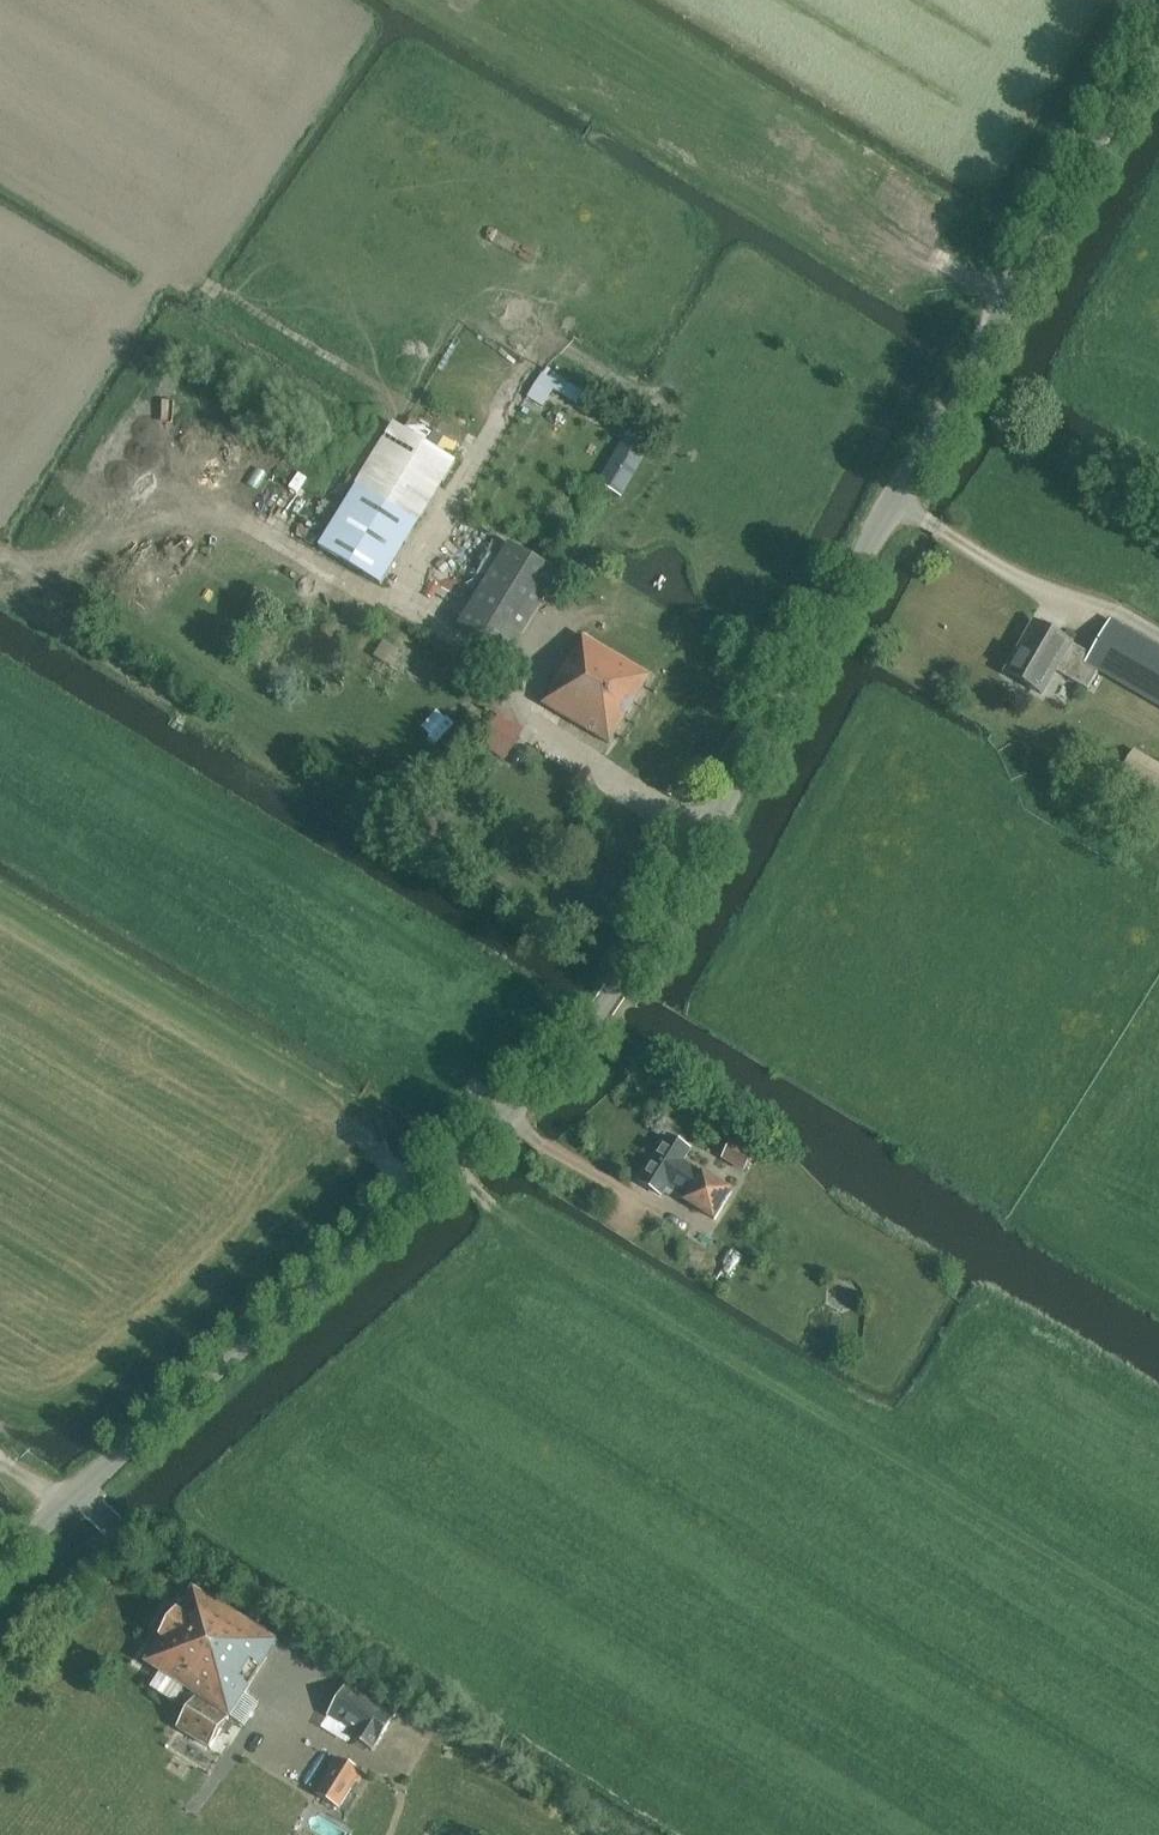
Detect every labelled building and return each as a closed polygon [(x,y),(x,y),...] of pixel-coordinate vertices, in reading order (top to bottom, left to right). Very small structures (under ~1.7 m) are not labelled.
[(543,374),(529,397),(544,407),(558,384),(543,374)] [(393,426),(359,482),(408,512),(443,458),(425,445),(393,427),(393,426)] [(627,433),(598,484),(622,498),(651,447),(627,433)] [(410,513),(408,512),(359,482),(358,482),(318,548),(370,579),(410,513)] [(510,545),(459,627),(508,658),(559,574),(510,545)] [(1058,672),(1089,691),(1099,673),(1158,707),(1158,649),(1111,620),(1091,654),(1035,622),(1006,672),(1045,695),(1058,672)] [(611,746),(653,677),(583,634),(553,684),(554,685),(543,704),(611,746)] [(524,735),(501,722),(483,752),(507,765),(524,735)] [(1135,750),(1123,772),(1158,794),(1158,765),(1135,750)] [(670,1137),(641,1184),(665,1198),(669,1191),(688,1203),(716,1221),(733,1193),(704,1175),(686,1163),(693,1151),(670,1137)] [(747,1172),(757,1155),(737,1142),(727,1159),(747,1172)] [(279,1642),(194,1588),(144,1664),(198,1699),(179,1729),(209,1749),(228,1718),(231,1720),(232,1718),(246,1726),(261,1704),(247,1695),(269,1661),(268,1661),(279,1642)] [(396,1721),(348,1690),(331,1719),(353,1734),(351,1739),(374,1754),(396,1721)] [(340,1811),(363,1774),(338,1757),(315,1795),(340,1811)]
